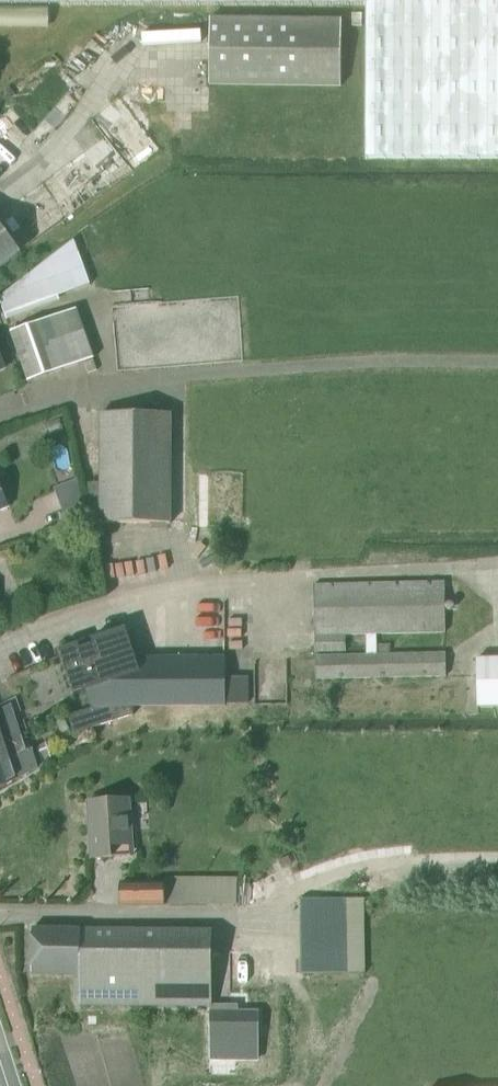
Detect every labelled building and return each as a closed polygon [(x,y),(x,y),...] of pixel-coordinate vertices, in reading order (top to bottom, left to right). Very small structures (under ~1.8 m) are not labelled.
[(365,4),(365,158),(497,158),(497,0),(0,0),(0,3),(365,4)] [(209,19),(209,84),(340,86),(341,21),(209,19)] [(160,150),(180,136),(139,83),(121,97),(91,119),(104,136),(0,212),(0,268),(130,172),(160,150)] [(74,240),(0,297),(0,303),(4,315),(90,284),(74,240)] [(43,320),(10,332),(27,381),(27,382),(31,381),(61,369),(93,358),(76,309),(43,320)] [(170,413),(100,413),(100,522),(170,522),(170,413)] [(315,680),(445,677),(445,654),(378,656),(377,634),(444,632),(443,584),(313,587),(314,652),(344,651),(344,634),(366,634),(366,656),(314,657),(315,680)] [(226,705),(226,703),(225,677),(225,658),(136,658),(125,627),(91,638),(93,644),(80,648),(78,643),(58,650),(73,693),(85,689),(91,707),(67,714),(72,732),(133,713),(131,706),(226,705)] [(497,708),(497,660),(477,661),(478,709),(497,708)] [(247,677),(225,677),(226,703),(246,703),(247,677)] [(19,735),(10,705),(0,709),(0,746),(19,735)] [(61,715),(54,720),(62,733),(69,728),(61,715)] [(24,751),(19,735),(0,746),(0,765),(24,751)] [(45,741),(36,744),(41,760),(50,757),(45,741)] [(0,765),(0,787),(37,765),(32,749),(24,751),(0,765)] [(95,856),(113,856),(133,856),(133,846),(133,799),(88,799),(88,819),(95,819),(95,856)] [(120,904),(164,904),(236,904),(236,877),(164,877),(164,883),(121,882),(120,904)] [(301,898),(302,975),(364,974),(363,897),(301,898)] [(211,1007),(211,929),(31,928),(31,973),(80,974),(79,1006),(211,1007)] [(211,1007),(215,1044),(268,1039),(264,1001),(211,1007)]
